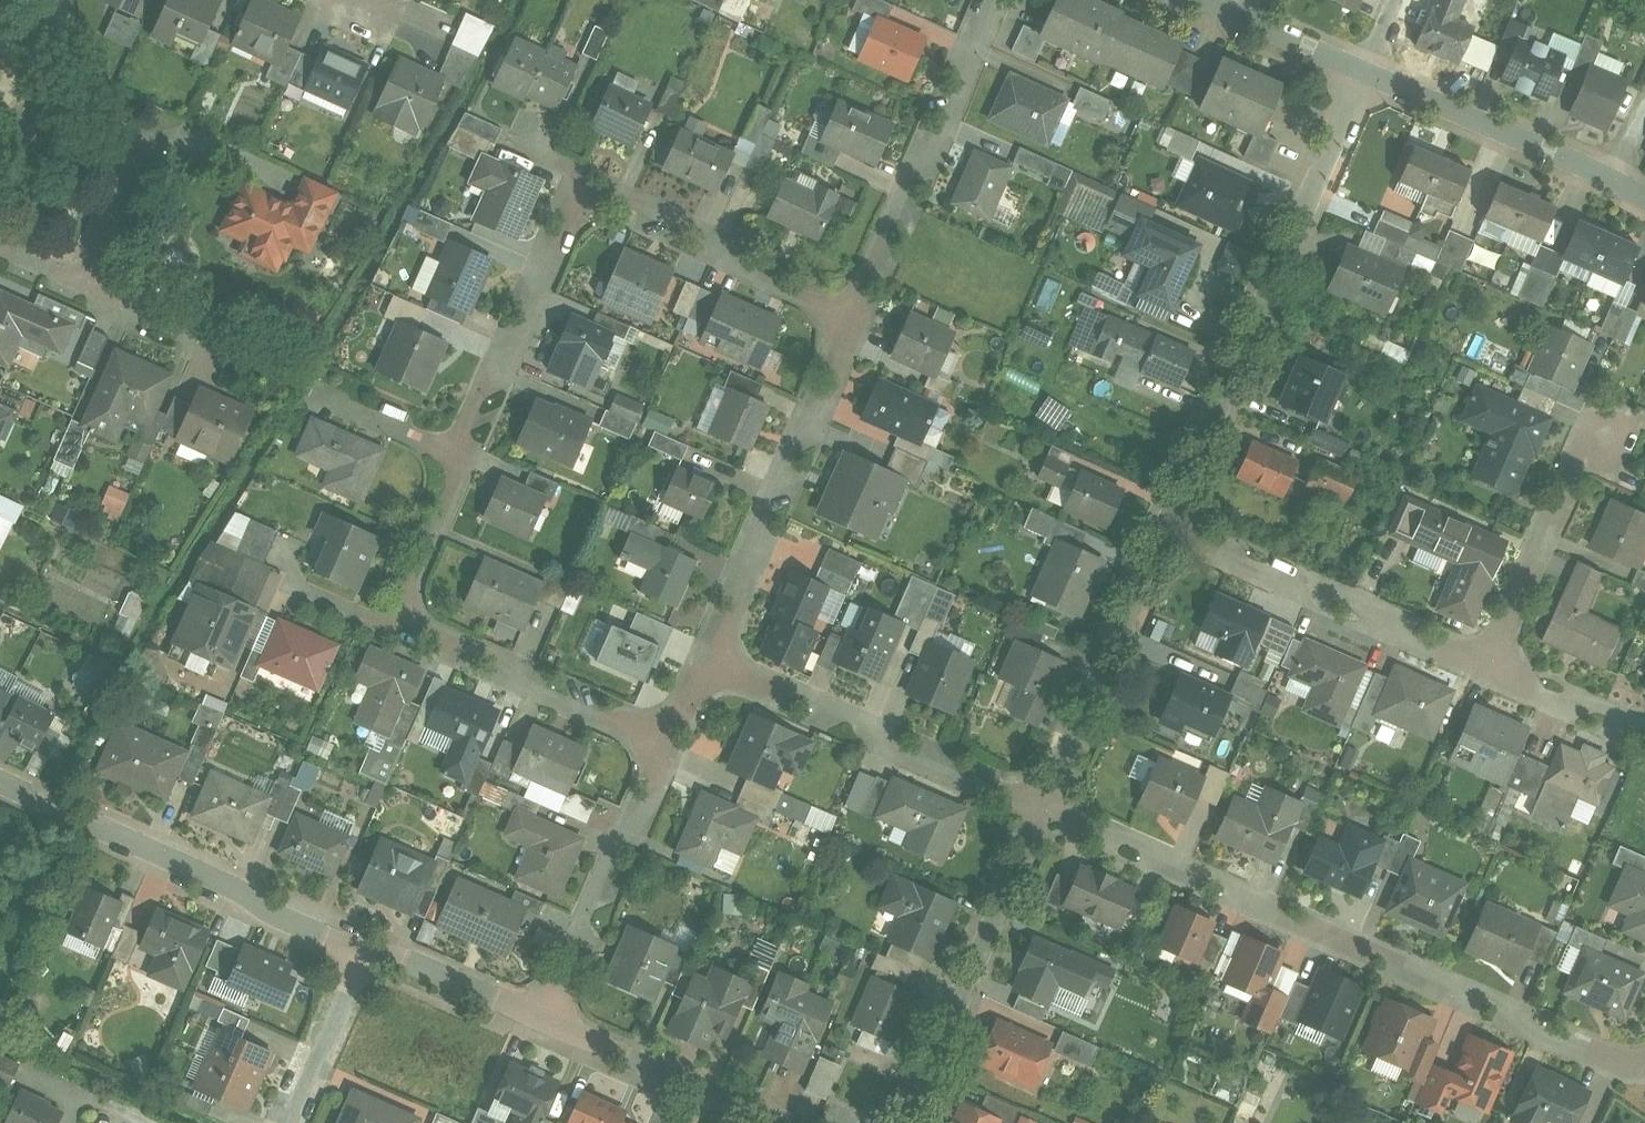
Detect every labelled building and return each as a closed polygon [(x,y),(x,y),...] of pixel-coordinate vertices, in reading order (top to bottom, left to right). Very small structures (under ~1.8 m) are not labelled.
[(109,2),(133,13),(139,0),(110,0),(109,2)] [(223,0),(169,0),(154,34),(175,43),(181,29),(202,38),(206,39),(210,29),(223,0)] [(260,0),(254,0),(234,43),(236,44),(238,39),(277,55),(274,62),(281,65),(289,46),(302,19),(260,0)] [(740,22),(751,0),(692,0),(740,22)] [(882,0),(859,0),(855,10),(877,20),(878,19),(888,23),(895,6),(882,0)] [(1092,0),(1057,0),(1042,32),(1042,33),(1048,36),(1066,44),(1068,40),(1083,47),(1081,51),(1103,61),(1105,58),(1123,18),(1125,15),(1092,0)] [(1434,10),(1457,20),(1466,0),(1438,0),(1434,10)] [(1434,10),(1432,10),(1417,46),(1433,53),(1432,53),(1444,58),(1444,57),(1460,64),(1475,28),(1457,20),(1434,10)] [(143,24),(116,12),(106,36),(133,48),(143,24)] [(498,26),(469,13),(454,45),(480,57),(498,26)] [(1123,18),(1105,58),(1123,66),(1126,61),(1136,66),(1134,71),(1153,80),(1155,75),(1167,80),(1164,85),(1166,85),(1168,82),(1183,49),(1184,46),(1123,18)] [(888,23),(878,19),(877,20),(861,57),(911,78),(927,40),(888,23)] [(1533,31),(1511,21),(1495,58),(1512,65),(1522,40),(1528,42),(1533,31)] [(1042,32),(1025,24),(1013,50),(1037,60),(1048,36),(1042,33),(1042,32)] [(598,25),(584,53),(599,59),(612,32),(598,25)] [(210,29),(206,39),(202,38),(193,60),(210,67),(224,35),(210,29)] [(1605,42),(1587,35),(1570,75),(1586,82),(1592,68),(1593,69),(1605,42)] [(1528,42),(1522,40),(1512,65),(1505,80),(1518,86),(1517,89),(1529,94),(1530,91),(1546,98),(1563,57),(1547,50),(1548,49),(1537,44),(1536,45),(1528,42)] [(515,43),(497,83),(527,97),(529,93),(546,57),(515,43)] [(480,57),(454,45),(440,78),(447,81),(463,88),(480,57)] [(281,65),(274,62),(267,77),(288,87),(290,82),(303,52),(289,46),(281,65)] [(368,65),(328,47),(322,61),(311,84),(312,85),(351,101),(349,106),(350,107),(368,65)] [(1221,66),(1183,49),(1168,82),(1206,100),(1221,66)] [(303,52),(290,82),(310,90),(312,85),(311,84),(322,61),(303,52)] [(579,67),(548,53),(546,57),(529,93),(560,108),(579,67)] [(1285,88),(1224,59),(1221,66),(1206,100),(1203,106),(1224,115),(1226,111),(1241,118),(1239,123),(1257,131),(1264,134),(1265,133),(1285,88)] [(440,78),(400,60),(380,105),(383,107),(378,118),(401,129),(407,118),(425,127),(447,81),(440,78)] [(1593,69),(1592,68),(1586,82),(1573,113),(1608,128),(1627,83),(1593,69)] [(1069,99),(1012,74),(992,119),(1048,144),(1059,121),(1053,119),(1062,98),(1068,101),(1069,99)] [(654,106),(610,85),(593,122),(637,143),(654,106)] [(670,86),(659,110),(672,116),(684,92),(670,86)] [(1115,101),(1082,86),(1073,107),(1105,122),(1115,101)] [(894,126),(838,102),(821,139),(842,149),(877,164),(894,126)] [(774,111),(760,105),(745,136),(759,143),(763,134),(774,111)] [(504,129),(468,111),(459,126),(487,140),(497,144),(504,129)] [(487,140),(459,126),(449,145),(478,159),(487,140)] [(736,154),(682,129),(666,165),(719,190),(736,154)] [(1203,141),(1179,130),(1170,150),(1194,161),(1203,141)] [(1264,134),(1257,131),(1246,156),(1270,166),(1281,141),(1265,133),(1264,134)] [(759,143),(748,165),(761,172),(777,140),(763,134),(759,143)] [(821,139),(809,134),(801,152),(834,167),(842,149),(821,139)] [(1445,158),(1417,146),(1401,181),(1430,193),(1445,158)] [(1061,165),(1023,148),(1015,164),(1054,181),(1061,165)] [(1013,168),(977,152),(954,203),(991,219),(1013,168)] [(541,181),(485,156),(474,180),(476,181),(478,178),(493,184),(478,219),(517,236),(541,181)] [(1473,170),(1445,158),(1430,193),(1423,209),(1436,215),(1438,209),(1454,215),(1473,170)] [(1259,185),(1203,159),(1201,164),(1202,164),(1203,161),(1208,164),(1197,186),(1191,183),(1182,204),(1239,230),(1259,185)] [(813,197),(786,184),(788,180),(787,179),(770,215),(821,238),(842,194),(819,184),(813,197)] [(336,194),(307,181),(295,207),(324,220),(336,194)] [(1531,196),(1502,183),(1487,218),(1516,231),(1531,196)] [(295,208),(246,185),(225,229),(266,249),(262,257),(264,263),(273,267),(279,265),(283,257),(286,258),(298,233),(315,241),(324,220),(295,207),(295,208)] [(1125,194),(1115,214),(1140,225),(1143,219),(1150,222),(1156,208),(1125,194)] [(1558,208),(1531,196),(1516,231),(1543,243),(1558,208)] [(454,224),(422,210),(413,228),(445,243),(454,224)] [(1150,222),(1143,219),(1140,225),(1127,254),(1155,267),(1145,288),(1174,301),(1199,246),(1173,234),(1174,233),(1150,222)] [(1413,234),(1382,220),(1376,233),(1389,239),(1407,247),(1413,234)] [(1610,236),(1582,224),(1567,259),(1595,271),(1610,236)] [(1451,231),(1439,261),(1451,266),(1464,237),(1451,231)] [(1638,248),(1610,236),(1595,271),(1624,283),(1638,248)] [(1464,237),(1451,266),(1464,271),(1476,242),(1464,237)] [(1407,247),(1389,239),(1383,253),(1413,266),(1419,252),(1407,247)] [(492,260),(452,242),(429,295),(469,313),(480,288),(479,287),(490,261),(492,261),(492,260)] [(1378,261),(1361,254),(1362,250),(1350,245),(1332,287),(1384,309),(1391,292),(1397,295),(1407,271),(1379,258),(1378,261)] [(1222,248),(1215,267),(1231,273),(1238,253),(1222,248)] [(652,264),(623,252),(603,299),(625,308),(629,303),(656,314),(674,271),(653,262),(652,264)] [(1546,271),(1534,266),(1521,296),(1533,301),(1546,271)] [(1559,277),(1546,271),(1533,301),(1545,307),(1559,277)] [(703,287),(687,280),(673,311),(689,318),(703,287)] [(1143,294),(1122,284),(1115,299),(1164,321),(1174,301),(1145,288),(1143,294)] [(723,296),(703,287),(689,318),(710,327),(723,296)] [(0,290),(0,361),(10,366),(24,335),(63,352),(77,326),(77,325),(42,309),(0,290)] [(755,308),(724,294),(723,296),(710,327),(704,340),(761,366),(782,320),(763,312),(762,314),(754,310),(755,308)] [(428,310),(396,295),(387,316),(403,323),(404,322),(419,329),(428,310)] [(88,314),(47,296),(42,309),(77,325),(77,326),(82,328),(88,314)] [(1616,302),(1603,332),(1615,337),(1629,307),(1616,302)] [(1629,307),(1615,337),(1627,343),(1639,317),(1641,313),(1640,312),(1629,307)] [(633,327),(600,312),(594,324),(594,325),(613,334),(614,333),(615,334),(614,334),(627,340),(633,327)] [(958,336),(912,315),(894,355),(933,373),(940,376),(940,375),(958,336)] [(594,324),(575,316),(561,348),(601,365),(614,334),(615,334),(614,333),(613,334),(594,325),(594,324)] [(1111,316),(1095,353),(1114,362),(1119,352),(1146,364),(1144,370),(1181,387),(1196,353),(1183,347),(1182,344),(1174,341),(1171,342),(1111,316)] [(419,329),(404,322),(403,323),(391,352),(388,350),(379,370),(425,392),(426,390),(425,390),(438,360),(440,361),(448,342),(419,329)] [(1594,344),(1553,326),(1544,346),(1550,349),(1540,373),(1539,375),(1565,386),(1573,390),(1579,376),(1578,376),(1591,345),(1593,345),(1594,344)] [(111,337),(95,329),(80,363),(96,370),(111,337)] [(171,375),(119,352),(86,425),(93,428),(91,432),(92,432),(95,434),(97,430),(108,435),(119,409),(149,422),(150,422),(157,408),(171,375)] [(1346,375),(1304,357),(1284,401),(1327,419),(1346,375)] [(765,384),(733,370),(726,387),(734,391),(735,390),(758,400),(765,384)] [(1565,386),(1539,375),(1540,373),(1533,370),(1527,386),(1559,400),(1565,386)] [(961,384),(940,375),(940,376),(933,373),(927,388),(954,400),(961,384)] [(937,407),(881,382),(864,418),(901,434),(921,443),(922,442),(937,407)] [(5,386),(0,397),(0,413),(9,417),(8,419),(18,423),(29,397),(5,386)] [(1559,400),(1527,386),(1518,405),(1551,419),(1559,400)] [(252,412),(202,389),(195,404),(183,433),(185,433),(214,447),(212,452),(230,460),(252,412)] [(1518,405),(1482,389),(1471,413),(1512,431),(1505,448),(1498,445),(1499,443),(1492,440),(1490,444),(1493,445),(1480,474),(1516,491),(1535,448),(1532,447),(1537,436),(1543,438),(1551,419),(1518,405)] [(758,400),(735,390),(734,391),(716,433),(749,448),(768,404),(758,400)] [(195,404),(177,396),(169,414),(162,428),(183,437),(185,433),(183,433),(195,404)] [(571,416),(538,402),(521,441),(563,459),(570,443),(582,449),(594,422),(572,412),(571,416)] [(150,422),(149,422),(141,440),(154,446),(162,428),(169,414),(157,408),(150,422)] [(640,423),(609,410),(602,426),(632,440),(640,423)] [(8,419),(9,417),(0,413),(0,436),(8,419)] [(74,420),(56,460),(75,469),(92,432),(91,432),(93,428),(86,425),(74,420)] [(328,427),(315,421),(300,454),(313,460),(328,427)] [(386,450),(329,425),(328,427),(313,460),(339,471),(333,487),(364,500),(386,450)] [(1350,441),(1316,426),(1309,442),(1344,457),(1350,441)] [(689,445),(656,430),(649,445),(683,459),(689,445)] [(921,443),(901,434),(895,446),(899,447),(928,460),(933,447),(922,442),(921,443)] [(1300,463),(1255,443),(1239,476),(1284,497),(1300,463)] [(1076,455),(1055,445),(1049,457),(1071,467),(1076,455)] [(928,460),(899,447),(887,473),(909,482),(909,483),(919,487),(930,462),(928,460)] [(887,473),(850,456),(824,513),(867,532),(878,508),(895,515),(909,483),(909,482),(887,473)] [(1071,467),(1049,457),(1040,477),(1062,486),(1062,485),(1067,487),(1075,469),(1071,467)] [(1361,476),(1320,458),(1309,483),(1350,501),(1361,476)] [(718,485),(678,468),(665,499),(705,516),(718,485)] [(1126,492),(1075,469),(1067,487),(1074,490),(1066,508),(1109,528),(1126,492)] [(561,483),(533,471),(527,485),(549,495),(547,500),(553,503),(561,483)] [(527,485),(505,476),(488,516),(532,535),(547,500),(549,495),(527,485)] [(131,494),(109,485),(101,504),(124,513),(131,494)] [(17,523),(25,506),(0,494),(0,515),(17,523)] [(1619,499),(1611,519),(1613,520),(1601,546),(1599,545),(1598,547),(1636,565),(1644,545),(1644,510),(1619,499)] [(1509,544),(1409,501),(1395,533),(1474,568),(1454,614),(1442,608),(1441,609),(1474,624),(1509,544)] [(1043,538),(1051,517),(1027,507),(1019,528),(1043,538)] [(380,538),(327,515),(319,534),(330,539),(316,571),(357,589),(380,538)] [(662,527),(634,515),(627,530),(633,533),(633,532),(655,542),(662,527)] [(279,531),(251,519),(237,551),(252,558),(265,563),(279,531)] [(1089,533),(1057,519),(1046,543),(1057,548),(1060,541),(1081,550),(1089,533)] [(655,542),(633,532),(633,533),(622,557),(630,561),(632,558),(652,567),(642,591),(679,607),(699,561),(655,542)] [(213,541),(201,557),(190,581),(200,585),(231,599),(241,575),(210,561),(218,543),(213,541)] [(1081,550),(1060,541),(1057,548),(1042,582),(1055,587),(1049,602),(1083,617),(1093,594),(1091,593),(1097,578),(1099,579),(1107,562),(1081,550)] [(237,551),(218,543),(210,561),(241,575),(244,576),(252,558),(237,551)] [(862,563),(830,548),(822,567),(854,581),(862,563)] [(252,558),(244,576),(241,575),(231,599),(256,610),(274,567),(265,563),(252,558)] [(542,585),(486,561),(469,602),(526,626),(538,599),(543,586),(542,585)] [(1608,572),(1583,561),(1574,581),(1599,592),(1608,572)] [(854,581),(822,567),(816,581),(829,587),(848,595),(854,581)] [(1642,567),(1634,584),(1644,588),(1644,569),(1642,567)] [(794,571),(788,585),(786,584),(773,614),(779,617),(810,630),(829,587),(816,581),(794,571)] [(574,583),(548,572),(542,585),(543,586),(538,599),(562,609),(574,583)] [(1599,592),(1574,581),(1564,602),(1562,601),(1544,641),(1609,670),(1624,637),(1586,620),(1599,592)] [(938,595),(912,584),(907,596),(919,602),(911,622),(924,627),(929,616),(938,595)] [(231,599),(200,585),(179,632),(180,632),(175,642),(199,652),(207,656),(219,661),(232,667),(257,610),(256,610),(231,599)] [(128,636),(144,598),(125,590),(109,627),(128,636)] [(1266,618),(1217,596),(1203,629),(1222,637),(1221,639),(1224,640),(1217,654),(1246,667),(1257,643),(1268,619),(1266,618)] [(906,624),(875,611),(864,635),(855,631),(841,663),(881,681),(906,624)] [(924,627),(913,651),(928,657),(934,643),(936,644),(945,623),(929,616),(924,627)] [(1268,619),(1257,643),(1270,649),(1282,622),(1268,616),(1266,618),(1268,619)] [(810,630),(779,617),(778,620),(774,621),(770,630),(772,633),(764,652),(802,669),(817,633),(810,630)] [(1047,635),(1015,621),(1007,637),(1021,643),(1022,641),(1040,650),(1047,635)] [(318,639),(281,622),(269,649),(263,664),(264,664),(319,689),(338,646),(319,637),(318,639)] [(610,625),(596,659),(650,681),(664,647),(610,625)] [(1294,640),(1283,667),(1294,672),(1306,645),(1294,640)] [(1040,650),(1022,641),(1021,643),(1005,679),(1028,690),(1016,716),(1040,727),(1069,663),(1040,650)] [(936,644),(934,643),(928,657),(912,695),(955,713),(978,662),(936,644)] [(1364,667),(1307,643),(1306,645),(1294,672),(1293,675),(1318,686),(1307,710),(1339,724),(1364,667)] [(257,644),(242,676),(255,682),(264,664),(263,664),(269,649),(257,644)] [(423,670),(371,647),(358,678),(374,685),(358,720),(390,734),(395,723),(406,698),(410,700),(423,670)] [(219,661),(207,656),(201,669),(213,675),(219,661)] [(1452,691),(1397,667),(1392,679),(1377,714),(1378,714),(1431,737),(1452,691)] [(1376,672),(1352,727),(1370,734),(1378,714),(1377,714),(1392,679),(1376,672)] [(1181,676),(1162,720),(1211,742),(1230,698),(1181,676)] [(1268,691),(1238,678),(1232,692),(1262,705),(1268,691)] [(500,713),(445,689),(428,727),(458,740),(445,771),(466,780),(467,780),(477,756),(480,749),(484,751),(500,713)] [(20,696),(11,691),(1,711),(10,715),(20,696)] [(56,715),(20,696),(10,715),(11,716),(8,722),(25,730),(19,742),(37,751),(51,726),(56,715)] [(410,700),(406,698),(395,723),(412,730),(423,706),(410,700)] [(1530,730),(1475,706),(1453,758),(1505,781),(1508,782),(1520,753),(1530,730)] [(8,722),(11,716),(10,715),(1,711),(0,711),(0,737),(8,722)] [(813,744),(755,718),(733,768),(775,786),(788,757),(804,764),(813,744)] [(63,733),(51,726),(37,751),(50,758),(63,733)] [(143,740),(122,731),(124,727),(123,727),(104,771),(166,798),(185,754),(144,736),(143,740)] [(587,751),(534,728),(525,748),(518,765),(544,777),(543,780),(569,792),(587,751)] [(525,748),(505,740),(494,764),(491,772),(511,781),(512,779),(508,778),(514,764),(518,765),(525,748)] [(209,750),(196,744),(181,779),(194,785),(209,750)] [(1581,753),(1562,744),(1552,767),(1546,782),(1547,783),(1540,800),(1539,800),(1532,814),(1566,829),(1572,815),(1563,812),(1571,793),(1598,805),(1615,767),(1604,762),(1606,756),(1605,753),(1587,745),(1584,746),(1581,753)] [(1520,753),(1508,782),(1505,781),(1504,785),(1522,793),(1537,760),(1520,753)] [(477,756),(467,780),(466,780),(462,789),(480,797),(491,772),(494,764),(477,756)] [(1537,760),(1522,793),(1539,800),(1540,800),(1547,783),(1546,782),(1552,767),(1537,760)] [(1205,780),(1160,761),(1142,802),(1186,822),(1205,780)] [(518,765),(514,764),(508,778),(512,779),(511,781),(529,789),(535,776),(543,780),(544,777),(518,765)] [(1216,766),(1202,800),(1218,807),(1233,773),(1216,766)] [(271,797),(216,772),(197,815),(217,823),(254,839),(266,813),(273,798),(271,797)] [(865,815),(881,778),(865,772),(849,808),(865,815)] [(896,785),(881,778),(865,815),(882,822),(884,817),(882,816),(896,785)] [(278,780),(271,797),(273,798),(266,813),(277,818),(291,785),(278,780)] [(782,796),(748,781),(742,795),(771,807),(776,810),(782,796)] [(931,796),(897,782),(896,785),(882,816),(884,817),(916,831),(908,848),(930,857),(934,849),(949,856),(964,823),(957,820),(962,808),(932,794),(931,796)] [(291,785),(277,818),(288,823),(303,791),(291,785)] [(1265,813),(1236,800),(1220,835),(1247,847),(1248,845),(1260,851),(1260,852),(1277,860),(1292,825),(1302,804),(1301,803),(1270,789),(1270,791),(1274,793),(1265,813)] [(541,804),(509,790),(502,806),(517,812),(518,811),(535,819),(541,804)] [(578,794),(566,797),(560,812),(589,825),(599,803),(578,794)] [(736,808),(705,794),(680,850),(714,866),(727,836),(747,845),(758,821),(759,818),(736,808)] [(771,807),(742,795),(736,808),(759,818),(758,821),(764,823),(771,807)] [(1319,803),(1304,797),(1301,803),(1302,804),(1292,825),(1306,832),(1319,803)] [(535,819),(518,811),(517,812),(508,834),(532,845),(519,875),(514,873),(513,874),(559,894),(582,840),(535,819)] [(330,829),(298,815),(282,852),(334,875),(351,838),(349,837),(348,839),(329,830),(330,829)] [(1350,851),(1321,839),(1306,871),(1338,885),(1338,883),(1362,893),(1362,895),(1363,896),(1377,865),(1377,863),(1376,863),(1384,842),(1383,842),(1358,831),(1350,851)] [(1401,842),(1388,870),(1404,877),(1411,861),(1414,862),(1422,842),(1404,834),(1401,842)] [(1401,842),(1386,835),(1383,842),(1384,842),(1376,863),(1377,863),(1377,865),(1388,870),(1401,842)] [(1622,846),(1614,863),(1628,869),(1628,868),(1644,875),(1644,856),(1622,846)] [(414,859),(387,847),(379,865),(374,863),(362,890),(415,913),(426,888),(436,865),(433,864),(416,856),(414,859)] [(450,863),(436,857),(433,864),(436,865),(426,888),(437,893),(450,863)] [(1414,862),(1411,861),(1404,877),(1390,911),(1445,935),(1467,885),(1414,862)] [(1096,873),(1083,867),(1077,881),(1067,904),(1068,904),(1089,913),(1106,875),(1097,871),(1096,873)] [(1628,868),(1628,869),(1612,904),(1634,913),(1626,930),(1644,938),(1644,875),(1628,868)] [(1059,873),(1046,902),(1066,910),(1068,904),(1067,904),(1077,881),(1059,873)] [(1115,879),(1106,875),(1089,913),(1120,927),(1121,925),(1135,893),(1136,890),(1115,881),(1115,879)] [(957,905),(898,879),(888,902),(908,911),(896,940),(897,941),(930,955),(934,957),(944,935),(943,934),(955,906),(957,906),(957,905)] [(105,895),(89,888),(70,932),(72,933),(75,928),(87,933),(84,939),(103,947),(122,902),(120,901),(119,902),(104,895),(105,895)] [(546,903),(517,890),(511,903),(528,910),(528,911),(541,917),(546,903)] [(477,902),(452,891),(437,926),(459,936),(460,934),(509,956),(528,911),(528,910),(511,903),(482,891),(477,902)] [(1150,900),(1135,893),(1121,925),(1136,932),(1150,900)] [(125,894),(122,902),(103,947),(115,952),(127,926),(138,900),(125,894)] [(1509,912),(1489,903),(1470,945),(1501,959),(1500,962),(1521,972),(1528,957),(1542,927),(1540,926),(1538,929),(1508,914),(1509,912)] [(1215,923),(1178,907),(1161,946),(1198,962),(1211,931),(1215,923)] [(210,932),(160,911),(144,947),(168,958),(160,978),(185,989),(194,969),(195,970),(210,932)] [(1542,927),(1528,957),(1545,964),(1560,931),(1541,923),(1540,926),(1542,927)] [(1609,939),(1578,925),(1569,944),(1584,950),(1585,949),(1601,956),(1609,939)] [(144,933),(127,926),(115,952),(113,958),(130,965),(144,933)] [(678,948),(632,927),(608,980),(620,985),(622,981),(654,994),(652,998),(654,1000),(663,981),(678,948)] [(1230,939),(1223,954),(1236,959),(1246,937),(1247,936),(1233,930),(1230,939)] [(1211,931),(1198,962),(1216,970),(1223,954),(1230,939),(1211,931)] [(1072,953),(1036,937),(1022,970),(1025,971),(1017,990),(1023,992),(1041,1000),(1043,995),(1052,999),(1058,986),(1084,997),(1092,980),(1108,987),(1115,970),(1073,951),(1072,953)] [(1246,937),(1236,959),(1238,960),(1232,976),(1249,983),(1246,990),(1255,994),(1265,998),(1269,989),(1285,954),(1246,937)] [(221,940),(209,967),(220,972),(218,976),(231,982),(245,950),(221,940)] [(930,955),(897,941),(890,958),(916,970),(922,972),(930,955)] [(294,968),(247,946),(245,950),(231,982),(286,1006),(297,982),(289,979),(294,968)] [(678,948),(663,981),(677,987),(692,954),(678,948)] [(1585,949),(1584,950),(1567,992),(1594,1003),(1594,1001),(1627,1015),(1644,973),(1644,972),(1627,964),(1626,966),(1601,956),(1585,949)] [(890,958),(881,954),(875,968),(910,983),(916,970),(890,958)] [(752,983),(742,1006),(743,1006),(755,1011),(772,971),(760,966),(752,983)] [(1362,988),(1323,971),(1315,989),(1302,1019),(1303,1020),(1324,1029),(1328,1020),(1345,1028),(1362,988)] [(696,976),(672,1032),(699,1044),(699,1045),(709,1049),(716,1032),(729,1038),(743,1006),(742,1006),(752,983),(731,974),(724,988),(696,976)] [(843,974),(828,1006),(842,1012),(857,980),(843,974)] [(808,987),(785,977),(768,1016),(784,1023),(777,1040),(779,1041),(772,1056),(802,1069),(828,1013),(801,1001),(808,987)] [(919,995),(879,977),(858,1025),(898,1043),(919,995)] [(1315,989),(1297,981),(1289,998),(1281,1018),(1300,1026),(1303,1020),(1302,1019),(1315,989)] [(1265,998),(1255,994),(1244,1018),(1243,1018),(1243,1019),(1274,1033),(1281,1018),(1289,998),(1269,989),(1265,998)] [(1041,1000),(1023,992),(1016,1009),(1043,1021),(1052,999),(1043,995),(1041,1000)] [(1434,1020),(1389,1001),(1387,1007),(1380,1009),(1376,1021),(1378,1027),(1368,1050),(1407,1067),(1408,1063),(1415,1065),(1426,1040),(1434,1020)] [(254,1020),(227,1008),(221,1021),(248,1033),(254,1020)] [(1052,1046),(999,1023),(982,1060),(999,1068),(1002,1075),(1011,1079),(1019,1076),(1023,1078),(1032,1074),(1037,1064),(1043,1066),(1052,1046)] [(274,1053),(223,1030),(210,1059),(262,1081),(274,1053)] [(1101,1047),(1065,1031),(1056,1051),(1092,1067),(1101,1047)] [(1512,1053),(1473,1037),(1461,1065),(1460,1065),(1456,1074),(1456,1075),(1448,1094),(1450,1095),(1487,1110),(1512,1053)] [(1426,1040),(1415,1065),(1408,1063),(1407,1067),(1404,1074),(1426,1083),(1434,1065),(1441,1046),(1426,1040)] [(821,1100),(835,1065),(812,1056),(798,1091),(821,1100)] [(0,1057),(0,1083),(10,1087),(20,1066),(0,1057)] [(262,1081),(210,1059),(197,1087),(248,1110),(262,1081)] [(1426,1083),(1418,1102),(1443,1112),(1450,1095),(1448,1094),(1456,1075),(1456,1074),(1434,1065),(1426,1083)] [(514,1066),(498,1100),(523,1112),(518,1122),(546,1122),(547,1120),(544,1119),(560,1083),(544,1076),(545,1073),(535,1068),(532,1074),(514,1066)] [(1550,1075),(1539,1070),(1520,1109),(1519,1110),(1520,1110),(1515,1120),(1520,1122),(1574,1122),(1588,1093),(1578,1088),(1580,1085),(1551,1072),(1550,1075)] [(22,1091),(7,1122),(60,1122),(64,1114),(49,1107),(51,1104),(22,1091)] [(355,1091),(341,1122),(419,1122),(420,1120),(386,1105),(384,1108),(372,1102),(373,1099),(355,1091)] [(215,1103),(189,1092),(184,1105),(209,1116),(215,1103)] [(989,1094),(981,1111),(1000,1120),(1000,1121),(1004,1122),(1014,1122),(1021,1108),(989,1094)] [(585,1095),(572,1122),(622,1122),(626,1113),(585,1095)] [(964,1104),(956,1122),(999,1122),(1000,1121),(1000,1120),(981,1111),(964,1104)] [(503,1117),(479,1107),(472,1122),(500,1122),(503,1117)] [(439,1113),(434,1122),(460,1122),(439,1113)]
